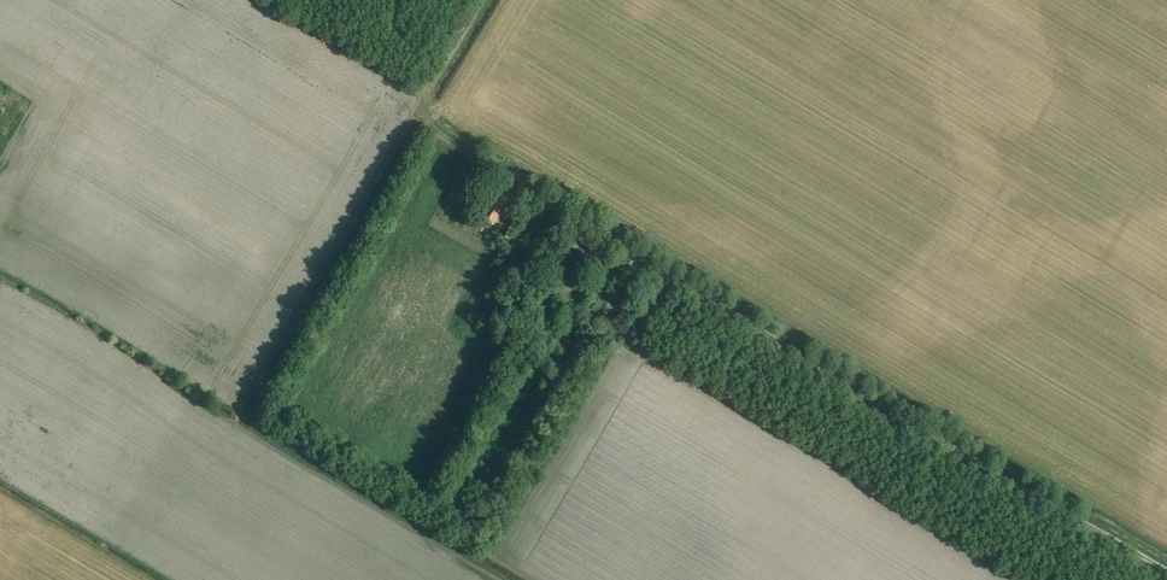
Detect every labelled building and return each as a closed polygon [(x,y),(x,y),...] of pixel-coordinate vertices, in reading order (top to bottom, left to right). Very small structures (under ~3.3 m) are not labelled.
[(466,196),(477,182),(467,175),(457,190),(466,196)] [(495,226),(513,196),(499,187),(481,217),(483,218),(481,223),(481,225),(487,229),(490,228),(492,224),(495,226)] [(429,198),(437,208),(445,202),(437,192),(429,198)] [(511,241),(525,220),(518,215),(505,237),(511,241)]
